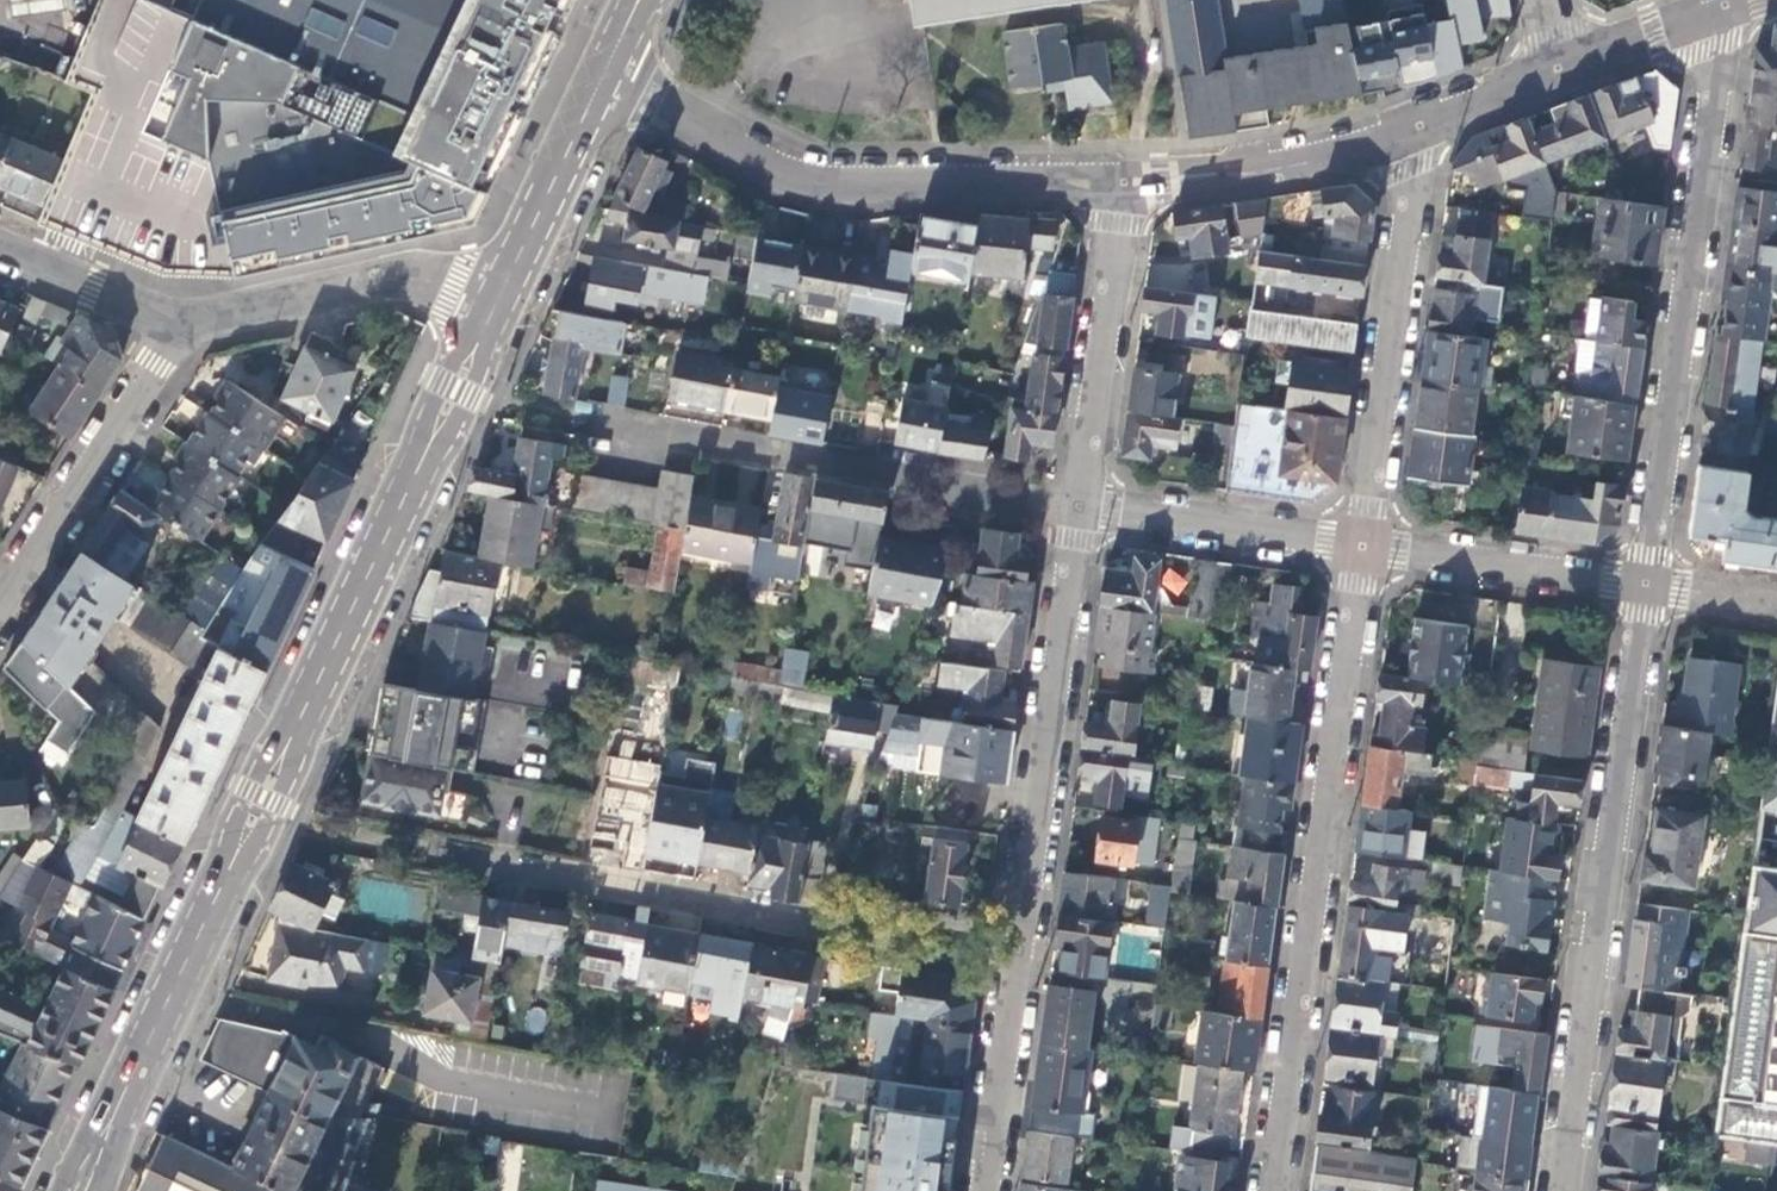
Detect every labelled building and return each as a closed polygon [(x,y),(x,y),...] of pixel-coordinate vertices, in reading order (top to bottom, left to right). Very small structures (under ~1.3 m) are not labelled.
[(13,15),(69,7),(68,0),(10,0),(13,15)] [(95,245),(100,233),(121,242),(116,253),(192,283),(235,274),(208,140),(171,142),(144,130),(200,0),(98,0),(89,23),(83,34),(65,80),(94,92),(64,162),(46,206),(39,221),(95,245)] [(144,130),(171,142),(208,140),(235,274),(472,222),(554,49),(577,0),(200,0),(144,130)] [(919,29),(924,28),(923,21),(1057,0),(914,0),(919,29)] [(1215,0),(1169,0),(1191,139),(1226,134),(1270,128),(1267,110),(1360,96),(1347,28),(1342,0),(1312,0),(1317,29),(1309,31),(1312,47),(1224,60),(1215,0)] [(1309,31),(1317,29),(1312,0),(1303,0),(1309,31)] [(1451,18),(1426,23),(1438,77),(1463,67),(1458,45),(1484,39),(1478,13),(1510,9),(1509,1),(1508,0),(1446,0),(1451,18)] [(1422,4),(1386,12),(1388,19),(1403,87),(1422,83),(1438,77),(1426,23),(1422,4)] [(89,23),(78,17),(73,28),(83,34),(89,23)] [(1347,28),(1360,96),(1383,91),(1384,98),(1403,90),(1403,87),(1388,19),(1347,28)] [(1775,25),(1771,50),(1756,48),(1753,64),(1776,67),(1776,25),(1775,25)] [(1065,81),(1068,91),(1071,111),(1113,105),(1103,47),(1069,53),(1064,27),(1007,36),(1016,88),(1033,85),(1050,83),(1065,81)] [(1753,64),(1746,118),(1770,121),(1776,122),(1776,67),(1753,64)] [(1644,77),(1635,77),(1594,92),(1610,135),(1644,123),(1653,147),(1669,149),(1678,88),(1655,69),(1644,73),(1645,77),(1644,77)] [(1052,94),(1068,91),(1065,81),(1050,83),(1052,94)] [(1606,138),(1589,94),(1551,109),(1556,123),(1533,131),(1544,162),(1606,138)] [(1538,164),(1544,162),(1533,131),(1527,117),(1468,140),(1452,163),(1451,172),(1474,175),(1479,189),(1504,178),(1511,175),(1538,164)] [(1770,121),(1746,118),(1740,166),(1765,169),(1769,135),(1770,121)] [(1770,121),(1769,135),(1776,136),(1776,122),(1770,121)] [(671,150),(646,135),(640,148),(665,164),(671,150)] [(46,206),(64,162),(6,138),(0,151),(0,186),(46,206)] [(672,167),(665,164),(640,148),(616,197),(642,209),(649,198),(660,173),(667,177),(672,167)] [(1545,181),(1538,164),(1511,175),(1517,191),(1545,181)] [(1336,215),(1330,259),(1366,264),(1374,206),(1353,186),(1321,190),(1325,216),(1336,215)] [(1776,227),(1776,192),(1737,187),(1732,221),(1776,227)] [(1312,218),(1325,216),(1321,190),(1308,192),(1312,218)] [(616,197),(610,211),(629,214),(674,222),(677,205),(677,202),(649,198),(642,209),(616,197)] [(1262,234),(1266,198),(1173,212),(1178,238),(1194,236),(1197,256),(1227,252),(1225,238),(1262,234)] [(1663,206),(1661,206),(1629,202),(1602,198),(1595,256),(1654,265),(1663,206)] [(677,205),(674,222),(685,224),(688,207),(677,205)] [(1484,283),(1493,213),(1462,208),(1457,236),(1442,234),(1436,277),(1484,283)] [(629,214),(610,211),(608,220),(628,224),(629,214)] [(713,242),(715,229),(685,224),(674,222),(629,214),(628,224),(626,240),(641,243),(662,247),(671,248),(668,268),(710,275),(727,278),(729,262),(699,257),(700,239),(713,242)] [(979,225),(921,215),(914,252),(911,270),(969,281),(970,273),(979,225)] [(1055,221),(981,215),(979,225),(970,273),(1024,278),(1026,253),(1027,246),(1033,247),(1052,249),(1055,221)] [(1330,259),(1336,215),(1325,216),(1318,258),(1330,259)] [(1776,245),(1776,227),(1732,221),(1726,265),(1773,271),(1774,264),(1776,245)] [(100,233),(95,245),(116,253),(121,242),(100,233)] [(747,289),(769,294),(771,285),(794,289),(802,245),(757,236),(747,289)] [(661,254),(662,247),(641,243),(639,250),(661,254)] [(792,303),(845,313),(846,309),(856,254),(802,245),(794,289),(792,303)] [(856,254),(846,309),(878,315),(882,319),(882,324),(901,327),(911,270),(914,252),(891,248),(889,260),(876,258),(875,263),(856,260),(857,254),(856,254)] [(1366,264),(1330,259),(1318,258),(1259,250),(1255,280),(1362,294),(1366,264)] [(621,262),(594,258),(590,286),(589,299),(587,308),(613,313),(614,307),(615,299),(621,300),(632,303),(632,300),(655,304),(656,294),(706,302),(710,275),(668,268),(622,261),(621,262)] [(1726,265),(1722,294),(1729,295),(1724,334),(1764,339),(1770,295),(1776,296),(1776,271),(1773,271),(1726,265)] [(1049,272),(1024,343),(1065,349),(1072,295),(1075,275),(1049,272)] [(589,299),(590,286),(583,285),(581,298),(589,299)] [(1188,336),(1193,293),(1146,287),(1143,306),(1142,310),(1159,312),(1156,332),(1188,336)] [(1475,294),(1435,288),(1429,329),(1470,335),(1475,294)] [(79,316),(32,296),(16,336),(60,364),(76,339),(68,332),(79,316)] [(1643,348),(1647,320),(1631,318),(1633,300),(1602,297),(1602,299),(1596,342),(1597,342),(1643,348)] [(1596,342),(1602,299),(1591,298),(1585,340),(1596,342)] [(0,304),(0,352),(17,311),(0,304)] [(1358,322),(1251,309),(1247,337),(1354,352),(1358,322)] [(553,339),(554,343),(584,348),(620,354),(625,323),(553,310),(550,317),(546,326),(557,328),(553,339)] [(113,330),(79,316),(68,332),(76,339),(60,364),(101,391),(116,368),(122,359),(113,330)] [(546,326),(542,336),(553,339),(557,328),(546,326)] [(1479,387),(1486,337),(1470,335),(1429,329),(1422,379),(1477,387),(1479,387)] [(307,419),(329,429),(356,369),(339,361),(343,350),(330,344),(331,341),(313,333),(285,396),(312,409),(307,419)] [(1707,404),(1752,410),(1764,339),(1724,334),(1717,333),(1707,404)] [(1585,340),(1581,340),(1577,373),(1593,375),(1596,356),(1597,342),(1596,342),(1585,340)] [(1635,403),(1643,348),(1597,342),(1596,356),(1593,375),(1577,373),(1574,395),(1635,403)] [(554,343),(544,393),(575,399),(584,348),(554,343)] [(670,398),(725,410),(732,369),(733,363),(680,352),(670,398)] [(1035,354),(1028,405),(1056,409),(1060,380),(1063,358),(1035,354)] [(1345,417),(1352,370),(1294,362),(1286,408),(1345,417)] [(101,391),(60,364),(30,408),(71,437),(84,416),(101,391)] [(1546,369),(1532,367),(1528,388),(1543,391),(1546,369)] [(1178,374),(1135,368),(1134,373),(1129,411),(1172,417),(1178,374)] [(732,369),(725,410),(771,418),(777,386),(779,377),(732,369)] [(614,376),(610,404),(624,407),(629,378),(614,376)] [(1477,387),(1422,379),(1415,427),(1470,435),(1477,387)] [(282,416),(266,406),(228,383),(220,396),(217,401),(219,403),(211,415),(261,446),(263,447),(282,416)] [(903,398),(895,442),(939,450),(943,425),(950,385),(935,383),(930,403),(903,398)] [(823,444),(831,395),(777,386),(771,418),(768,435),(823,444)] [(1627,458),(1635,403),(1574,395),(1565,394),(1562,414),(1572,416),(1568,450),(1627,458)] [(1286,408),(1238,402),(1235,426),(1232,445),(1226,491),(1312,503),(1336,485),(1345,417),(1286,408)] [(1752,410),(1707,404),(1704,430),(1699,463),(1744,469),(1746,454),(1752,410)] [(1032,443),(1051,445),(1056,409),(1028,405),(1027,409),(1013,407),(1009,429),(1005,455),(1030,458),(1032,443)] [(1179,418),(1172,417),(1129,411),(1127,424),(1123,455),(1149,460),(1152,445),(1175,448),(1179,418)] [(866,413),(861,443),(876,446),(882,416),(866,413)] [(211,415),(210,414),(200,429),(190,444),(237,473),(246,458),(251,461),(261,446),(211,415)] [(976,420),(975,430),(990,433),(991,422),(976,420)] [(1232,445),(1235,426),(1217,423),(1214,442),(1232,445)] [(943,425),(939,450),(984,457),(992,433),(990,433),(975,430),(943,425)] [(1009,429),(995,427),(991,453),(1005,455),(1009,429)] [(1474,435),(1470,435),(1415,427),(1409,478),(1466,486),(1474,435)] [(14,464),(21,448),(0,438),(0,458),(14,464)] [(512,499),(555,507),(572,509),(572,507),(577,475),(579,468),(556,464),(552,486),(546,485),(551,457),(562,459),(565,445),(519,438),(514,475),(512,499)] [(1533,461),(1536,462),(1538,441),(1524,438),(1521,460),(1533,461)] [(190,444),(188,443),(180,453),(176,459),(181,462),(172,475),(173,476),(220,505),(239,474),(237,473),(190,444)] [(262,541),(313,567),(363,461),(330,444),(262,541)] [(16,465),(14,464),(0,458),(0,501),(4,493),(16,465)] [(1776,566),(1776,518),(1749,514),(1743,507),(1748,469),(1744,469),(1699,463),(1690,532),(1691,533),(1716,537),(1726,538),(1724,559),(1776,566)] [(514,475),(479,468),(468,491),(490,495),(512,499),(514,475)] [(695,476),(664,471),(661,489),(655,521),(655,524),(660,525),(685,529),(691,496),(695,476)] [(996,490),(1017,494),(1021,476),(1001,471),(996,490)] [(1526,472),(1518,532),(1595,542),(1618,522),(1622,499),(1623,485),(1597,481),(1594,500),(1572,497),(1574,478),(1526,472)] [(816,478),(786,473),(778,521),(769,519),(768,525),(759,523),(752,562),(748,586),(771,590),(774,573),(799,577),(805,541),(816,478)] [(587,509),(593,478),(577,475),(572,507),(587,509)] [(154,496),(147,506),(169,520),(200,539),(222,507),(220,505),(173,476),(163,490),(158,489),(154,496)] [(609,480),(593,478),(587,509),(603,512),(609,480)] [(805,541),(847,548),(844,564),(874,570),(881,535),(889,492),(816,478),(805,541)] [(624,483),(609,480),(603,512),(619,515),(624,483)] [(639,485),(624,483),(619,515),(634,517),(639,485)] [(661,489),(639,485),(634,517),(655,521),(661,489)] [(147,506),(122,491),(101,522),(82,551),(129,581),(142,561),(114,544),(127,525),(148,539),(154,528),(160,533),(164,527),(169,520),(147,506)] [(551,533),(555,507),(512,499),(490,495),(478,558),(499,562),(531,568),(538,531),(551,533)] [(759,523),(762,509),(691,496),(685,529),(681,549),(752,562),(759,523)] [(224,554),(200,539),(169,520),(164,527),(219,562),(224,554)] [(685,529),(660,525),(651,575),(626,571),(624,586),(673,596),(681,549),(685,529)] [(997,530),(984,529),(978,574),(967,572),(962,604),(1028,613),(1029,604),(1032,581),(1025,580),(1027,559),(1015,557),(1017,533),(997,530)] [(1716,537),(1691,533),(1708,557),(1714,558),(1716,537)] [(953,550),(881,535),(874,570),(870,592),(933,605),(953,550)] [(139,817),(185,840),(272,654),(313,567),(262,541),(245,567),(204,629),(183,663),(205,677),(200,689),(198,689),(192,702),(193,702),(165,762),(164,762),(158,774),(159,775),(139,817)] [(129,581),(82,551),(53,594),(22,641),(104,718),(133,745),(148,719),(88,660),(114,618),(183,663),(204,629),(185,616),(129,581)] [(499,562),(478,558),(446,551),(442,572),(431,570),(425,584),(408,619),(431,624),(485,634),(486,634),(499,562)] [(204,629),(245,567),(224,554),(219,562),(185,616),(204,629)] [(1135,573),(1108,568),(1105,585),(1102,605),(1153,613),(1154,603),(1160,560),(1137,557),(1135,573)] [(1216,561),(1196,559),(1190,607),(1189,618),(1208,621),(1216,561)] [(1235,564),(1216,561),(1208,621),(1226,622),(1235,564)] [(1310,671),(1318,615),(1312,615),(1313,608),(1300,607),(1303,587),(1276,584),(1273,603),(1258,601),(1253,632),(1262,633),(1258,663),(1294,669),(1310,671)] [(962,604),(955,603),(951,634),(998,641),(995,662),(1020,666),(1024,640),(1028,613),(962,604)] [(1190,607),(1154,603),(1153,613),(1159,614),(1189,618),(1190,607)] [(1153,613),(1102,605),(1099,629),(1107,630),(1105,644),(1101,667),(1154,674),(1156,656),(1152,655),(1159,614),(1153,613)] [(482,649),(485,634),(431,624),(422,674),(422,675),(475,685),(479,665),(485,666),(488,650),(482,649)] [(1421,681),(1462,687),(1465,665),(1460,664),(1462,654),(1466,654),(1469,632),(1415,624),(1412,647),(1420,648),(1418,657),(1411,656),(1407,679),(1421,681)] [(1107,630),(1099,629),(1097,643),(1105,644),(1107,630)] [(10,658),(4,667),(47,708),(60,720),(47,739),(69,753),(71,750),(73,752),(104,718),(22,641),(10,658)] [(939,644),(920,642),(914,658),(933,661),(939,644)] [(787,647),(783,672),(782,676),(807,680),(812,652),(787,647)] [(1711,733),(1727,735),(1736,662),(1695,657),(1687,704),(1682,704),(1680,725),(1711,730),(1711,733)] [(677,688),(680,669),(660,666),(625,660),(624,672),(631,674),(630,680),(677,688)] [(1012,729),(1015,706),(1000,704),(1004,670),(942,662),(940,683),(970,688),(966,724),(1012,729)] [(1585,757),(1597,668),(1543,662),(1540,686),(1546,687),(1537,751),(1585,757)] [(783,672),(735,663),(733,677),(781,686),(782,676),(783,672)] [(1294,669),(1258,663),(1254,663),(1249,692),(1236,691),(1232,714),(1250,716),(1287,721),(1294,669)] [(472,700),(475,685),(422,675),(419,691),(472,700)] [(1407,679),(1381,675),(1377,700),(1384,701),(1381,725),(1383,726),(1381,737),(1372,735),(1371,745),(1421,752),(1424,728),(1405,725),(1408,703),(1417,704),(1421,681),(1407,679)] [(1773,846),(1776,812),(1776,684),(1755,843),(1773,846)] [(455,746),(458,729),(474,732),(480,701),(478,701),(472,700),(419,691),(383,685),(371,753),(449,767),(467,771),(471,749),(455,746)] [(1214,688),(1199,686),(1196,709),(1211,711),(1214,688)] [(899,708),(834,695),(826,742),(873,750),(878,728),(890,730),(896,715),(899,708)] [(1111,725),(1086,722),(1083,747),(1128,754),(1134,754),(1141,703),(1115,699),(1111,725)] [(966,724),(896,715),(890,730),(876,766),(890,768),(918,771),(946,775),(970,778),(1005,782),(1009,751),(1012,729),(966,724)] [(1295,781),(1303,723),(1287,721),(1250,716),(1242,774),(1247,775),(1295,781)] [(133,745),(147,758),(160,729),(148,719),(133,745)] [(1657,785),(1690,790),(1693,775),(1704,777),(1711,733),(1679,728),(1662,726),(1656,770),(1659,770),(1657,785)] [(1525,739),(1483,733),(1480,760),(1479,766),(1521,771),(1525,739)] [(99,798),(122,810),(147,758),(133,745),(99,798)] [(1441,755),(1421,752),(1371,745),(1363,805),(1403,810),(1408,773),(1438,777),(1441,755)] [(1121,805),(1128,754),(1083,747),(1080,765),(1079,772),(1095,774),(1091,801),(1121,805)] [(371,753),(362,801),(387,806),(386,810),(419,815),(419,812),(441,816),(449,767),(371,753)] [(688,758),(683,781),(660,777),(645,853),(699,864),(708,817),(717,763),(688,758)] [(1476,786),(1479,766),(1480,760),(1463,758),(1459,784),(1476,786)] [(621,822),(614,866),(626,868),(639,870),(657,768),(646,765),(643,777),(605,770),(596,817),(621,822)] [(1533,792),(1535,773),(1521,771),(1479,766),(1476,786),(1507,791),(1508,788),(1533,792)] [(1577,811),(1582,779),(1535,773),(1533,792),(1529,821),(1553,824),(1555,808),(1577,811)] [(1291,809),(1295,781),(1247,775),(1240,826),(1247,827),(1244,847),(1284,853),(1288,832),(1278,831),(1282,808),(1291,809)] [(0,784),(0,830),(28,827),(27,809),(25,782),(9,783),(0,784)] [(126,899),(123,908),(147,919),(185,840),(139,817),(122,810),(99,798),(52,873),(72,884),(81,889),(86,879),(126,899)] [(1403,810),(1363,805),(1356,852),(1413,859),(1414,852),(1416,840),(1406,838),(1410,811),(1403,810)] [(41,836),(59,808),(27,809),(28,827),(29,830),(41,836)] [(1650,852),(1645,851),(1641,879),(1693,886),(1703,815),(1656,809),(1650,852)] [(708,817),(699,864),(751,874),(758,837),(760,826),(708,817)] [(1102,866),(1125,870),(1126,863),(1156,867),(1161,825),(1104,818),(1098,858),(1103,859),(1102,866)] [(1529,821),(1509,818),(1502,871),(1550,877),(1556,878),(1562,833),(1556,833),(1557,824),(1553,824),(1529,821)] [(934,847),(926,901),(959,905),(969,832),(924,826),(921,845),(934,847)] [(808,845),(803,872),(821,875),(828,836),(810,833),(808,845)] [(773,889),(772,894),(798,899),(803,872),(808,845),(758,837),(751,874),(749,884),(773,889)] [(1197,841),(1178,838),(1171,886),(1171,891),(1189,894),(1197,841)] [(1284,853),(1244,847),(1233,846),(1226,899),(1235,900),(1277,906),(1284,853)] [(1463,866),(1466,850),(1456,849),(1453,865),(1463,866)] [(26,859),(16,854),(0,875),(0,898),(26,859)] [(72,884),(52,873),(26,859),(0,898),(10,903),(26,912),(12,942),(38,954),(48,932),(72,884)] [(1461,885),(1463,866),(1453,865),(1439,863),(1436,882),(1461,885)] [(335,885),(293,864),(286,878),(271,910),(283,916),(314,931),(323,913),(331,894),(335,885)] [(1753,864),(1715,1136),(1776,1145),(1776,868),(1753,864)] [(1373,884),(1352,881),(1349,905),(1396,911),(1398,890),(1424,893),(1426,873),(1375,867),(1373,884)] [(1547,898),(1550,877),(1502,871),(1488,869),(1481,918),(1507,921),(1504,943),(1546,949),(1552,899),(1547,898)] [(1112,878),(1066,871),(1063,891),(1060,914),(1113,921),(1116,901),(1109,900),(1112,878)] [(1556,878),(1550,877),(1547,898),(1552,899),(1556,878)] [(1171,891),(1171,886),(1146,883),(1140,925),(1165,928),(1171,891)] [(499,901),(443,891),(440,910),(483,918),(476,953),(475,961),(501,965),(505,944),(507,934),(513,903),(516,887),(503,885),(499,901)] [(542,909),(513,903),(507,934),(518,936),(518,932),(559,939),(558,944),(564,946),(570,913),(574,896),(546,891),(542,909)] [(344,900),(331,894),(323,913),(335,918),(344,900)] [(586,898),(574,896),(570,913),(583,916),(586,898)] [(65,966),(115,989),(133,949),(147,919),(123,908),(98,897),(75,945),(65,966)] [(1269,964),(1277,906),(1235,900),(1227,959),(1269,964)] [(26,912),(10,903),(5,912),(12,916),(1,936),(12,942),(26,912)] [(1640,986),(1679,992),(1688,927),(1685,927),(1687,909),(1641,903),(1638,920),(1636,919),(1626,985),(1640,986)] [(1405,912),(1396,911),(1349,905),(1339,975),(1396,983),(1398,967),(1389,966),(1392,938),(1402,939),(1405,912)] [(651,910),(639,907),(637,923),(648,925),(651,910)] [(637,982),(648,928),(648,925),(637,923),(590,914),(581,968),(619,976),(625,977),(623,987),(635,990),(637,982)] [(1105,978),(1113,921),(1060,914),(1056,939),(1064,940),(1059,972),(1105,978)] [(361,971),(367,941),(314,931),(283,916),(270,979),(340,993),(344,967),(361,971)] [(1446,989),(1456,919),(1439,917),(1430,987),(1446,989)] [(1165,928),(1140,925),(1133,924),(1130,945),(1147,948),(1163,950),(1165,928)] [(648,928),(637,982),(660,987),(690,993),(701,937),(648,928)] [(38,954),(65,966),(75,945),(48,932),(38,954)] [(505,944),(562,955),(564,946),(558,944),(559,939),(518,932),(518,936),(507,934),(505,944)] [(754,946),(755,944),(701,934),(701,937),(690,993),(690,996),(715,1000),(713,1011),(741,1016),(745,996),(754,946)] [(475,961),(476,953),(437,946),(435,954),(462,958),(475,961)] [(805,1002),(814,956),(754,946),(745,996),(777,1002),(765,1034),(785,1037),(796,1006),(804,1007),(805,1002)] [(1158,981),(1163,950),(1147,948),(1142,984),(1158,986),(1158,981)] [(462,958),(435,954),(433,972),(459,977),(462,958)] [(827,958),(814,956),(805,1002),(818,1004),(827,958)] [(497,983),(501,965),(475,961),(462,958),(459,977),(433,972),(425,1016),(456,1021),(471,1024),(479,980),(497,983)] [(1261,1019),(1269,964),(1227,959),(1219,1013),(1261,1019)] [(78,1066),(115,989),(65,966),(45,1010),(0,991),(0,1036),(23,1045),(78,1066)] [(972,1028),(975,999),(956,977),(952,981),(944,980),(945,975),(882,966),(879,990),(899,992),(896,1016),(972,1028)] [(619,976),(581,968),(578,983),(616,990),(619,976)] [(1538,1019),(1543,978),(1494,971),(1493,980),(1487,979),(1482,1013),(1531,1020),(1531,1018),(1538,1019)] [(1339,975),(1332,1028),(1379,1035),(1394,1037),(1398,1014),(1391,1013),(1396,983),(1339,975)] [(456,1021),(453,1038),(486,1044),(497,983),(479,980),(471,1024),(456,1021)] [(1171,983),(1158,981),(1158,986),(1155,1003),(1168,1005),(1171,983)] [(1095,992),(1050,985),(1046,1016),(1042,1042),(1086,1048),(1095,992)] [(1690,1010),(1693,994),(1679,992),(1640,986),(1636,1011),(1637,1011),(1634,1029),(1620,1027),(1617,1052),(1664,1059),(1676,1060),(1682,1017),(1690,1010)] [(690,993),(660,987),(656,1008),(687,1014),(690,996),(690,993)] [(1173,1006),(1168,1005),(1155,1003),(1152,1025),(1170,1027),(1173,1006)] [(750,1005),(744,1027),(759,1031),(765,1009),(750,1005)] [(528,1006),(523,1031),(542,1034),(546,1010),(528,1006)] [(1254,1070),(1261,1019),(1219,1013),(1203,1010),(1196,1062),(1200,1063),(1242,1068),(1254,1070)] [(968,1056),(972,1028),(896,1016),(872,1013),(869,1035),(878,1036),(871,1078),(880,1079),(939,1088),(942,1071),(965,1074),(968,1056)] [(329,1118),(358,1119),(382,1068),(339,1048),(341,1045),(326,1038),(321,1047),(297,1035),(284,1029),(281,1034),(274,1032),(220,1019),(201,1060),(272,1091),(329,1118)] [(1547,1033),(1477,1024),(1472,1060),(1517,1065),(1514,1089),(1539,1093),(1547,1033)] [(1379,1035),(1332,1028),(1325,1076),(1372,1082),(1379,1035)] [(1128,1053),(1148,1056),(1150,1043),(1130,1040),(1128,1053)] [(1435,1068),(1439,1043),(1425,1041),(1421,1066),(1435,1068)] [(1084,1113),(1093,1049),(1086,1048),(1042,1042),(1038,1071),(1033,1107),(1084,1113)] [(2,1090),(57,1113),(78,1066),(23,1045),(2,1090)] [(1660,1090),(1664,1059),(1617,1052),(1609,1108),(1657,1114),(1660,1090)] [(1676,1060),(1664,1059),(1660,1090),(1673,1092),(1678,1061),(1676,1060)] [(1179,1149),(1229,1154),(1231,1133),(1235,1134),(1242,1068),(1200,1063),(1192,1129),(1175,1127),(1173,1148),(1179,1149)] [(863,1190),(950,1190),(950,1189),(963,1092),(939,1088),(880,1079),(863,1190)] [(1367,1149),(1376,1092),(1333,1086),(1329,1115),(1320,1113),(1316,1143),(1367,1149)] [(1531,1146),(1539,1093),(1514,1089),(1497,1087),(1490,1140),(1531,1146)] [(48,1131),(57,1113),(2,1090),(0,1093),(0,1110),(48,1131)] [(329,1118),(272,1091),(234,1169),(280,1190),(323,1190),(353,1129),(329,1118)] [(22,1186),(33,1162),(48,1131),(0,1110),(0,1176),(22,1186)] [(1651,1182),(1657,1131),(1613,1125),(1609,1151),(1603,1150),(1600,1175),(1651,1182)] [(1065,1183),(1072,1137),(1030,1130),(1028,1149),(1024,1177),(1065,1183)] [(234,1169),(164,1136),(150,1166),(139,1190),(280,1190),(234,1169)] [(1527,1178),(1531,1146),(1490,1140),(1461,1136),(1460,1142),(1454,1141),(1453,1148),(1447,1147),(1444,1166),(1477,1171),(1527,1178)] [(1367,1149),(1316,1143),(1309,1190),(1413,1190),(1417,1158),(1367,1151),(1367,1149)] [(1769,1167),(1771,1147),(1747,1144),(1744,1164),(1769,1167)] [(700,1171),(737,1177),(742,1161),(702,1155),(700,1171)] [(1237,1190),(1231,1189),(1234,1164),(1229,1164),(1229,1162),(1187,1157),(1182,1190),(1237,1190)] [(1527,1178),(1477,1171),(1474,1190),(1525,1190),(1527,1178)] [(1651,1182),(1600,1175),(1598,1190),(1650,1190),(1651,1182)] [(22,1186),(0,1176),(0,1190),(20,1190),(22,1186)] [(599,1183),(598,1190),(655,1190),(599,1183)]
